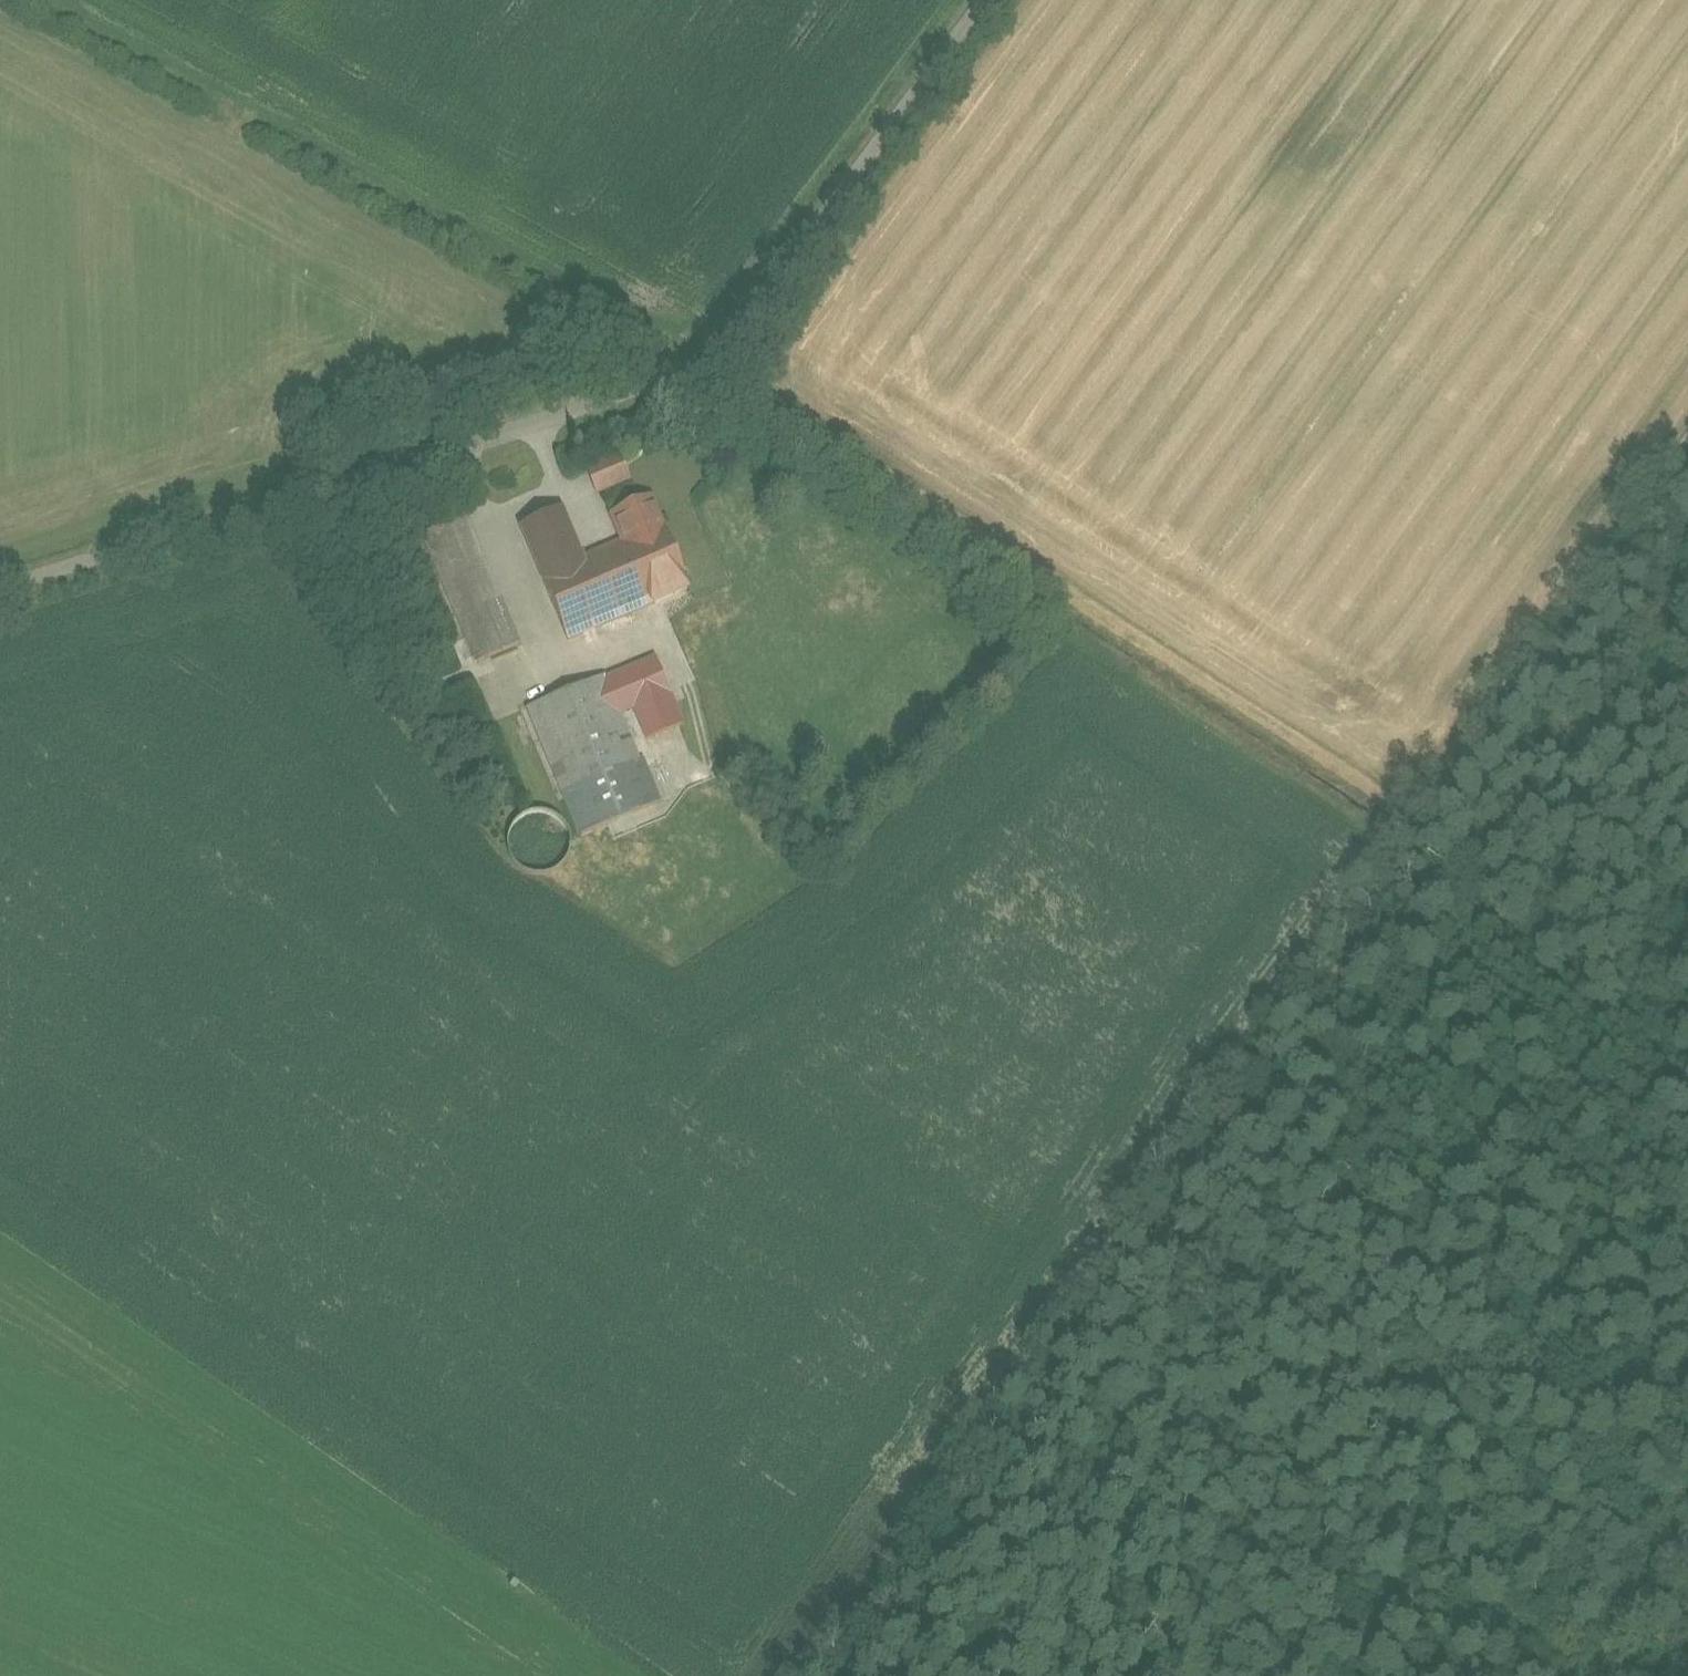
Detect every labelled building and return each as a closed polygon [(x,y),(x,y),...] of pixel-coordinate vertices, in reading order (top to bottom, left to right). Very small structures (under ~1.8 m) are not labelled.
[(564,508),(523,525),(569,638),(690,590),(652,496),(609,513),(619,538),(582,553),(564,508)] [(517,644),(480,547),(442,561),(479,659),(517,644)] [(655,657),(526,708),(578,837),(662,804),(625,712),(635,708),(647,738),(682,724),(655,657)]
